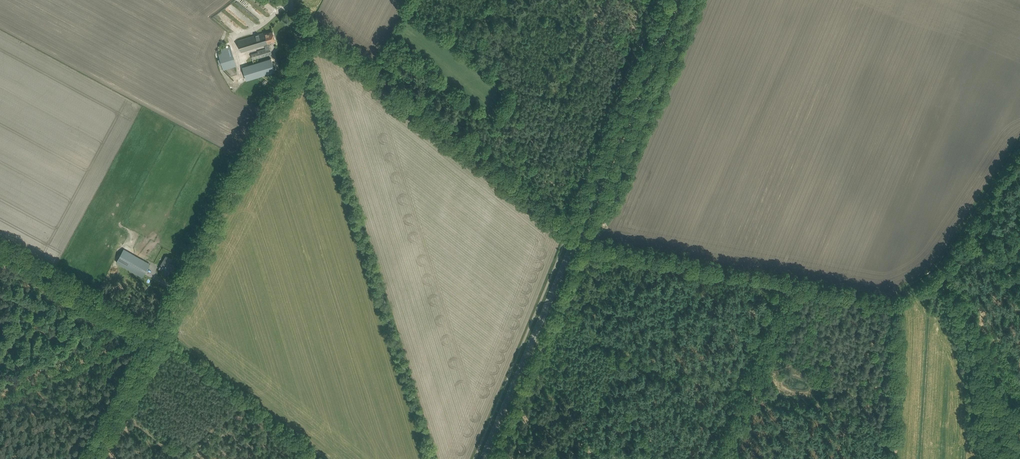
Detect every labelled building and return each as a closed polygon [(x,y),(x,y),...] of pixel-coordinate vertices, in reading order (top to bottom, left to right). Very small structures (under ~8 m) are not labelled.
[(265,32),(238,41),(241,52),(265,45),(266,48),(257,51),(258,52),(251,54),(253,60),(259,58),(272,54),(269,45),(270,45),(269,42),(275,40),(272,31),(268,32),(265,33),(265,32)] [(221,49),(222,53),(219,54),(224,70),(236,66),(232,50),(230,46),(221,49)] [(247,66),(242,67),(243,69),(246,80),(270,72),(275,71),(271,58),(247,66)] [(150,264),(124,249),(116,262),(143,277),(150,264)] [(162,271),(163,271),(162,273),(166,275),(167,274),(168,274),(173,265),(170,263),(172,259),(166,256),(161,264),(165,266),(162,271)]
